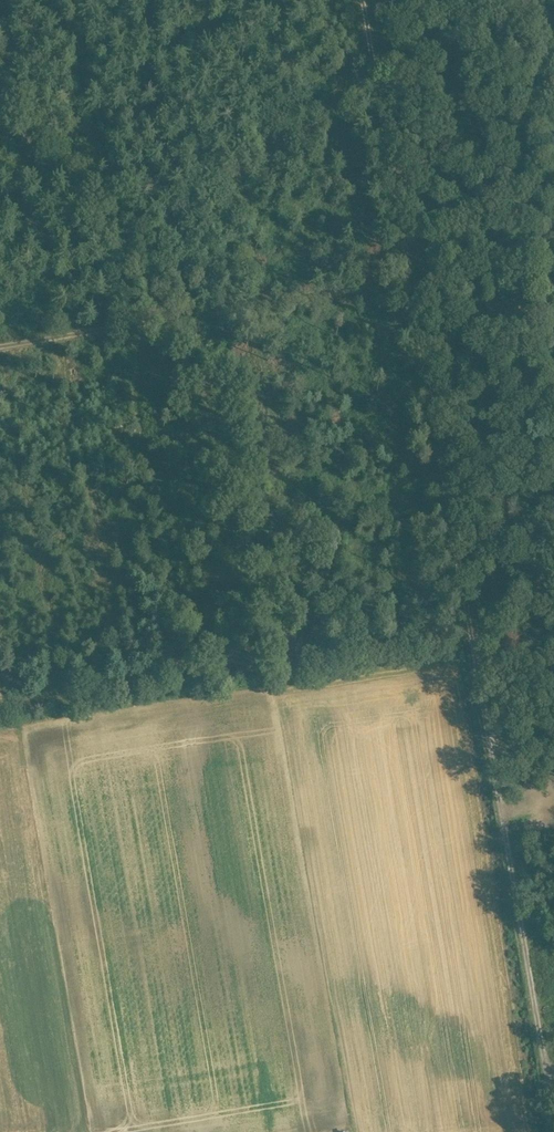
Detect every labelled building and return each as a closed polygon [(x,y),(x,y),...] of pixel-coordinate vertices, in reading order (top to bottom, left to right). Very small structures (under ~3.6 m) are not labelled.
[(541,1001),(546,1000),(541,974),(536,975),(541,1001)]
